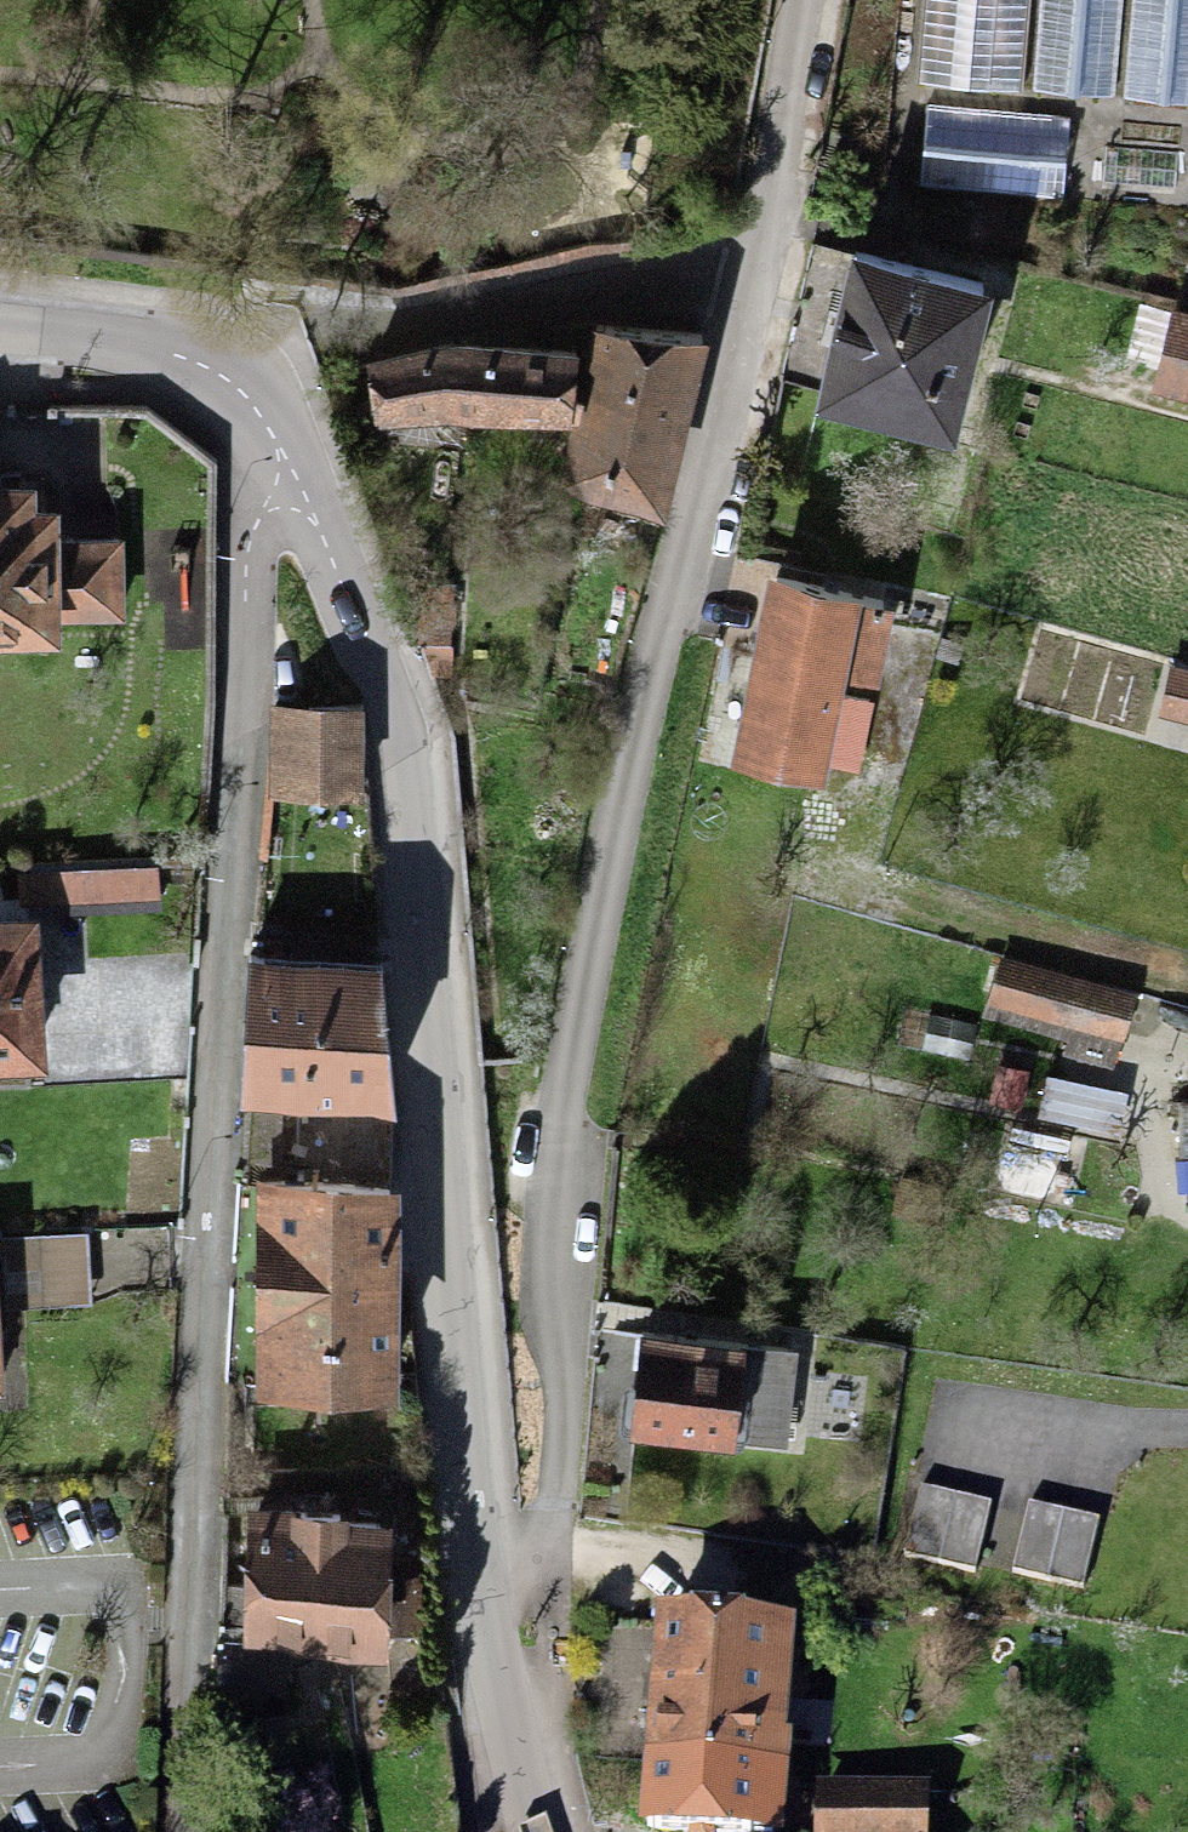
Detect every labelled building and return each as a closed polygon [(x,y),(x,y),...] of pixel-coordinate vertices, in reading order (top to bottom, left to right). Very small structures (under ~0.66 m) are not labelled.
[(921,77),(1023,86),(1029,0),(928,0),(921,77)] [(1036,87),(1111,93),(1117,0),(1042,0),(1036,87)] [(1125,95),(1187,100),(1187,0),(1131,0),(1125,95)] [(1070,120),(928,106),(921,181),(1063,195),(1070,120)] [(857,253),(825,391),(956,422),(988,283),(857,253)] [(1176,309),(1157,388),(1187,396),(1187,312),(1176,309)] [(571,414),(557,466),(556,477),(657,500),(695,339),(592,331),(586,356),(574,355),(573,361),(585,363),(571,414)] [(462,407),(571,414),(585,363),(573,361),(574,355),(451,347),(368,366),(375,412),(435,405),(462,407)] [(118,617),(117,527),(58,527),(58,500),(32,500),(32,476),(0,476),(0,618),(118,617)] [(775,584),(743,750),(828,765),(839,701),(847,661),(887,669),(899,607),(775,584)] [(1173,671),(1162,705),(1187,713),(1187,676),(1173,671)] [(270,697),(269,786),(358,785),(358,695),(270,697)] [(881,708),(839,701),(828,765),(870,772),(881,708)] [(160,870),(24,873),(25,917),(161,913),(160,870)] [(0,923),(0,1075),(34,1075),(31,922),(0,923)] [(274,953),(250,952),(242,1097),(392,1104),(382,963),(354,963),(274,962),(274,953)] [(1132,993),(1004,962),(994,1003),(1122,1034),(1132,993)] [(244,1112),(243,1189),(274,1189),(392,1191),(394,1114),(244,1112)] [(390,1385),(392,1191),(274,1189),(271,1384),(390,1385)] [(0,1248),(0,1313),(86,1310),(83,1244),(0,1248)] [(809,1345),(641,1335),(635,1435),(803,1445),(809,1345)] [(987,1502),(918,1490),(906,1558),(975,1571),(987,1502)] [(328,1497),(247,1496),(246,1594),(225,1594),(225,1683),(274,1684),(275,1639),(383,1640),(384,1506),(328,1506),(328,1497)] [(1100,1517),(1032,1505),(1020,1573),(1088,1585),(1100,1517)] [(660,1632),(655,1780),(788,1781),(790,1637),(660,1632)] [(655,1780),(655,1831),(787,1831),(788,1781),(655,1780)] [(822,1793),(819,1831),(934,1831),(936,1801),(822,1793)]
